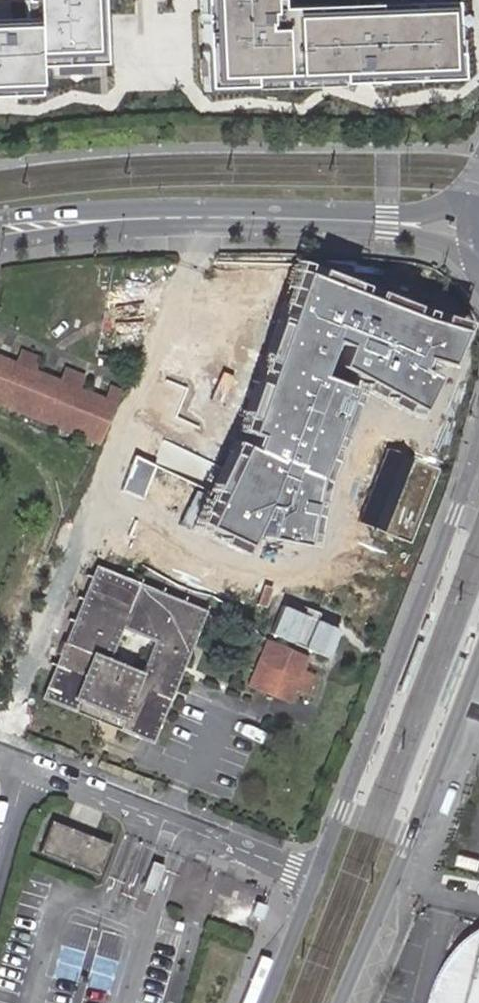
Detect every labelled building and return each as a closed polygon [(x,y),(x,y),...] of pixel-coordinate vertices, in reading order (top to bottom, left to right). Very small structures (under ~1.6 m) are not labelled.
[(0,22),(0,87),(52,87),(51,64),(112,64),(111,0),(44,0),(45,22),(0,22)] [(223,79),(470,73),(469,14),(292,19),(292,0),(221,0),(223,79)] [(423,316),(305,269),(251,430),(261,432),(254,447),(245,444),(206,523),(246,540),(267,502),(275,504),(268,535),(305,542),(317,474),(338,427),(355,386),(320,372),(333,337),(348,342),(342,363),(420,407),(441,376),(419,364),(423,351),(452,361),(464,329),(423,316)] [(113,383),(110,381),(107,389),(105,393),(79,383),(81,379),(84,371),(66,364),(63,371),(61,376),(35,366),(36,361),(40,354),(22,347),(19,354),(18,359),(0,352),(0,396),(10,400),(33,410),(56,419),(77,427),(93,434),(113,383)] [(19,354),(0,347),(0,352),(18,359),(19,354)] [(61,376),(63,371),(36,361),(35,366),(61,376)] [(105,393),(107,389),(81,379),(79,383),(105,393)] [(122,386),(113,383),(93,434),(102,437),(122,386)] [(9,404),(31,413),(33,410),(10,400),(9,404)] [(31,413),(54,422),(56,419),(33,410),(31,413)] [(54,422),(76,431),(77,427),(56,419),(54,422)] [(91,437),(93,434),(77,427),(76,431),(91,437)] [(146,496),(157,464),(135,457),(125,490),(146,496)] [(135,589),(139,578),(96,560),(91,570),(135,589)] [(159,690),(168,694),(206,606),(139,578),(135,589),(91,570),(53,661),(68,667),(61,686),(125,713),(121,724),(140,732),(141,733),(159,690)] [(270,636),(335,656),(345,625),(280,605),(270,636)] [(254,684),(270,641),(266,640),(249,682),(254,684)] [(306,657),(270,641),(254,684),(289,698),(296,681),(309,686),(316,668),(303,663),(306,657)] [(41,690),(121,724),(125,713),(61,686),(68,667),(53,661),(41,690)] [(151,737),(168,694),(159,690),(141,733),(151,737)] [(110,852),(50,830),(38,862),(98,884),(110,852)] [(477,928),(470,931),(466,935),(458,941),(450,949),(438,967),(432,976),(426,998),(424,1002),(478,1002),(478,921),(477,928)]
